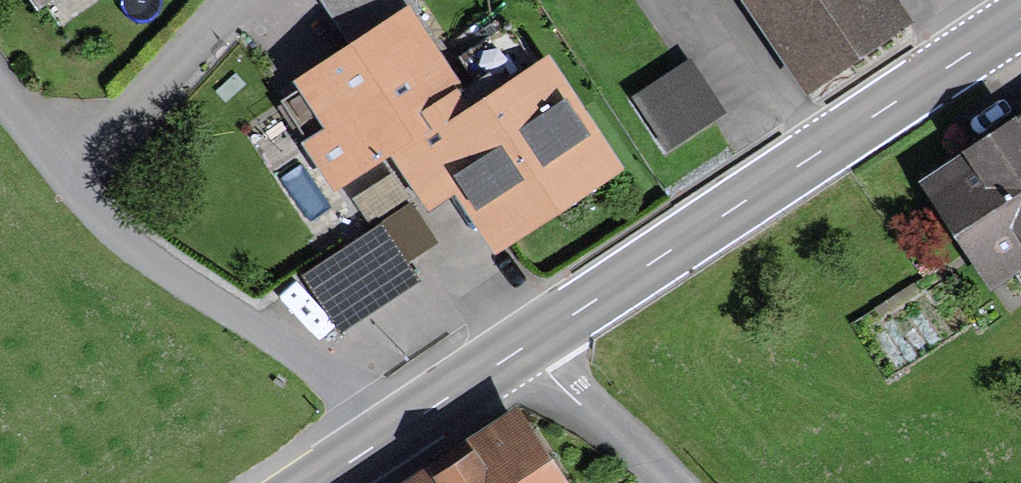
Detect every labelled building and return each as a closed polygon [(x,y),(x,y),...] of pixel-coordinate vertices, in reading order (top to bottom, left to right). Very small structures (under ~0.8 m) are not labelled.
[(36,13),(55,0),(27,0),(36,13)] [(413,0),(321,0),(358,53),(408,20),(421,12),(413,0)] [(805,97),(915,23),(900,0),(739,0),(805,97)] [(556,54),(527,10),(458,55),(487,100),(556,54)] [(358,53),(285,102),(326,162),(383,125),(391,138),(458,94),(408,20),(358,53)] [(704,58),(644,82),(666,139),(726,115),(704,58)] [(478,125),(458,94),(391,138),(427,192),(473,162),(508,215),(584,164),(559,127),(573,118),(547,79),(478,125)] [(918,183),(989,290),(1015,273),(1020,283),(1020,115),(918,183)] [(413,256),(441,243),(419,199),(392,213),(413,256)] [(395,222),(308,263),(340,330),(427,288),(395,222)] [(519,406),(402,482),(571,482),(519,406)]
